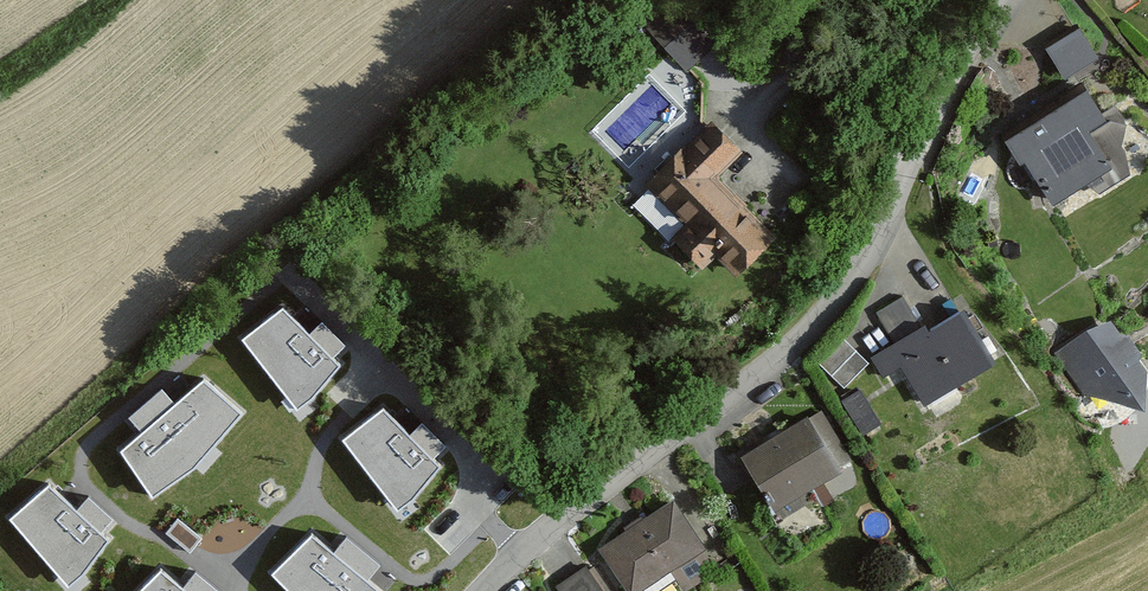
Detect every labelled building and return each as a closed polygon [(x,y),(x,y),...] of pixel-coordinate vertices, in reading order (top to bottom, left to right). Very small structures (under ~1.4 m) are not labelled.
[(1054,78),(1085,53),(1061,22),(1029,47),(1054,78)] [(1072,87),(997,137),(1040,202),(1098,163),(1077,133),(1095,121),(1072,87)] [(736,152),(712,129),(654,187),(702,236),(685,252),(703,269),(716,256),(736,275),(773,239),(711,177),(736,152)] [(887,337),(865,353),(908,415),(983,363),(941,303),(918,320),(897,291),(869,311),(887,337)] [(283,310),(242,340),(297,411),(315,398),(339,366),(333,360),(344,346),(321,323),(308,336),(283,310)] [(1108,316),(1057,352),(1096,406),(1147,370),(1108,316)] [(860,359),(837,336),(812,362),(836,384),(860,359)] [(241,414),(204,381),(174,406),(162,391),(130,420),(143,433),(121,452),(152,499),(194,469),(241,414)] [(861,394),(845,401),(859,435),(876,429),(861,394)] [(816,402),(729,451),(761,507),(848,458),(816,402)] [(384,412),(344,442),(399,513),(416,500),(441,468),(434,462),(446,448),(423,425),(409,438),(384,412)] [(50,486),(10,516),(65,586),(82,574),(107,542),(100,536),(111,522),(89,498),(75,512),(50,486)] [(699,560),(658,494),(587,538),(620,590),(656,568),(665,582),(699,560)] [(366,581),(379,566),(346,539),(335,554),(313,535),(271,574),(288,590),(378,590),(366,581)] [(196,573),(184,588),(162,570),(139,590),(217,590),(196,573)]
